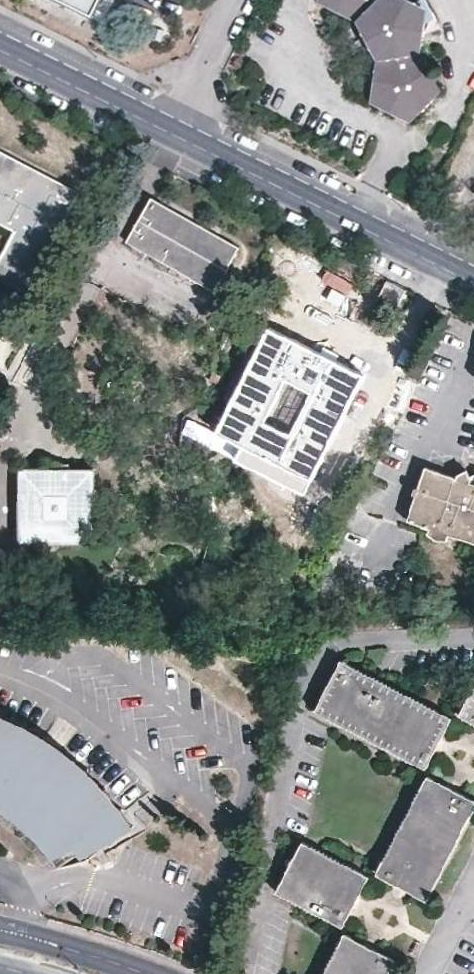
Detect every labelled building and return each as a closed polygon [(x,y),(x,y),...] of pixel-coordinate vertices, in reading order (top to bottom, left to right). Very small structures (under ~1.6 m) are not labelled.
[(93,18),(102,0),(56,0),(93,18)] [(331,10),(346,17),(365,13),(390,57),(376,72),(375,92),(384,110),(400,118),(419,115),(432,102),(436,80),(421,53),(426,22),(414,2),(409,0),(326,0),(331,10)] [(0,153),(0,226),(11,231),(0,253),(0,280),(24,293),(76,192),(0,153)] [(234,249),(150,200),(126,242),(211,291),(234,249)] [(392,308),(402,289),(384,281),(374,299),(392,308)] [(377,373),(280,326),(225,437),(254,451),(245,458),(318,494),(377,373)] [(65,470),(42,470),(17,470),(17,542),(90,543),(91,470),(65,470)] [(468,485),(469,482),(466,476),(464,474),(462,473),(454,477),(453,480),(422,471),(415,492),(418,493),(416,499),(413,498),(406,523),(427,530),(447,536),(473,545),(473,487),(468,485)] [(447,536),(427,530),(426,536),(446,541),(447,536)] [(448,719),(339,661),(314,712),(422,770),(436,741),(448,719)] [(457,717),(473,726),(473,685),(457,717)] [(32,829),(56,866),(128,828),(106,796),(84,774),(27,731),(0,720),(0,805),(32,829)] [(425,778),(374,875),(401,889),(423,901),(473,804),(473,803),(448,790),(425,778)] [(365,877),(301,843),(275,892),(340,927),(351,904),(365,877)] [(342,936),(322,973),(385,973),(391,961),(368,949),(342,936)]
